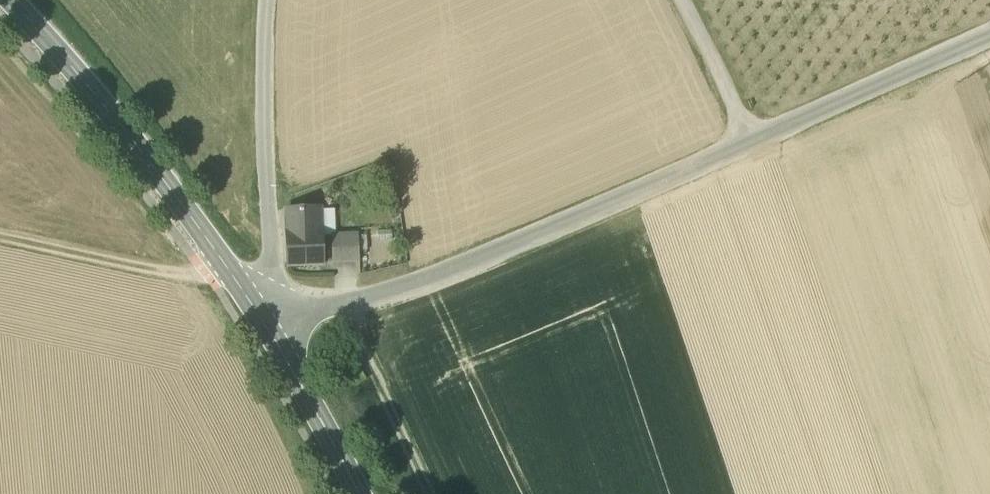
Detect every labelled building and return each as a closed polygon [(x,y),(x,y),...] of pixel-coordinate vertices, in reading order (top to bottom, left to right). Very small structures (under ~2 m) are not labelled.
[(287,214),(288,264),(322,262),(320,209),(291,210),(287,214)] [(334,236),(335,262),(358,261),(356,235),(334,236)]
